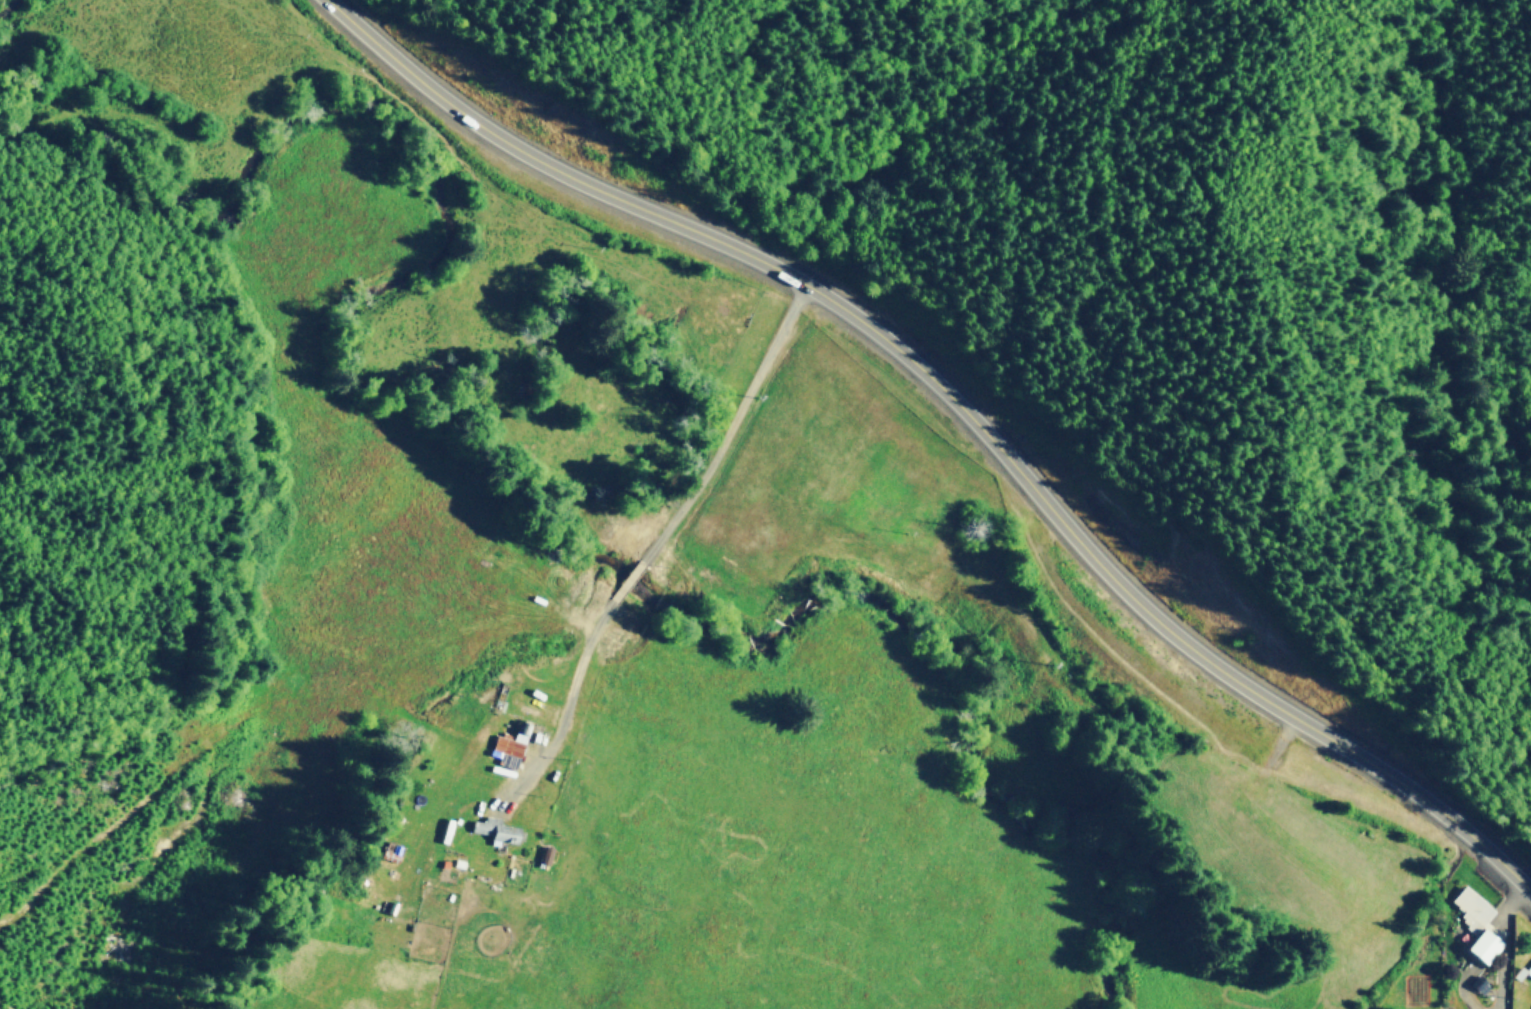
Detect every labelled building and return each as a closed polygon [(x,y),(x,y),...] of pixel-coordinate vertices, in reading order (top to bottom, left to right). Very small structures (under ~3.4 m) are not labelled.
[(1447,901),(1475,926),(1490,910),(1462,885),(1447,901)]
